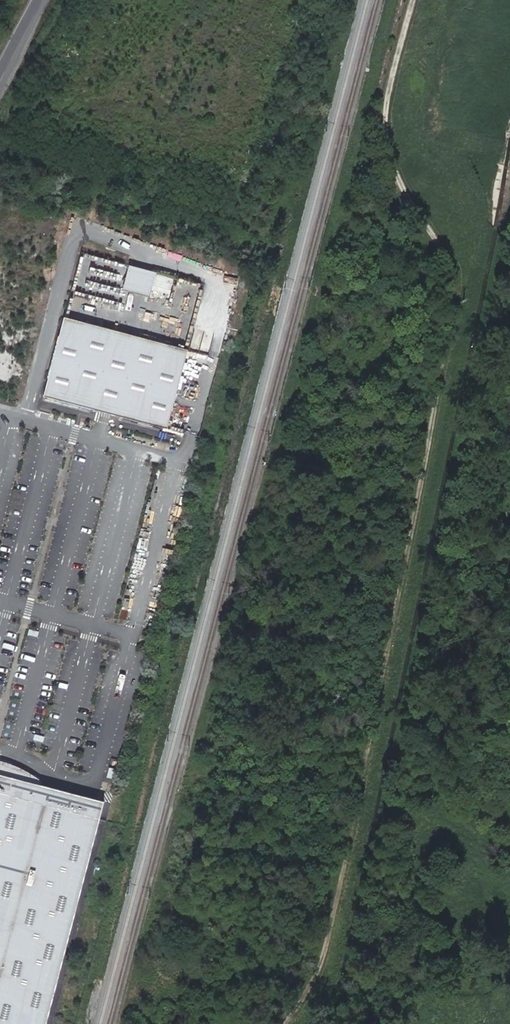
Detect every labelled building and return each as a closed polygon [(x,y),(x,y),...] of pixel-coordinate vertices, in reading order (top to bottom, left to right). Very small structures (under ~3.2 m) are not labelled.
[(167,429),(205,286),(131,266),(114,331),(66,318),(45,397),(49,397),(167,429)] [(0,762),(0,774),(41,785),(42,781),(27,772),(0,762)] [(105,801),(41,785),(0,774),(0,1023),(46,1023),(105,801)]
